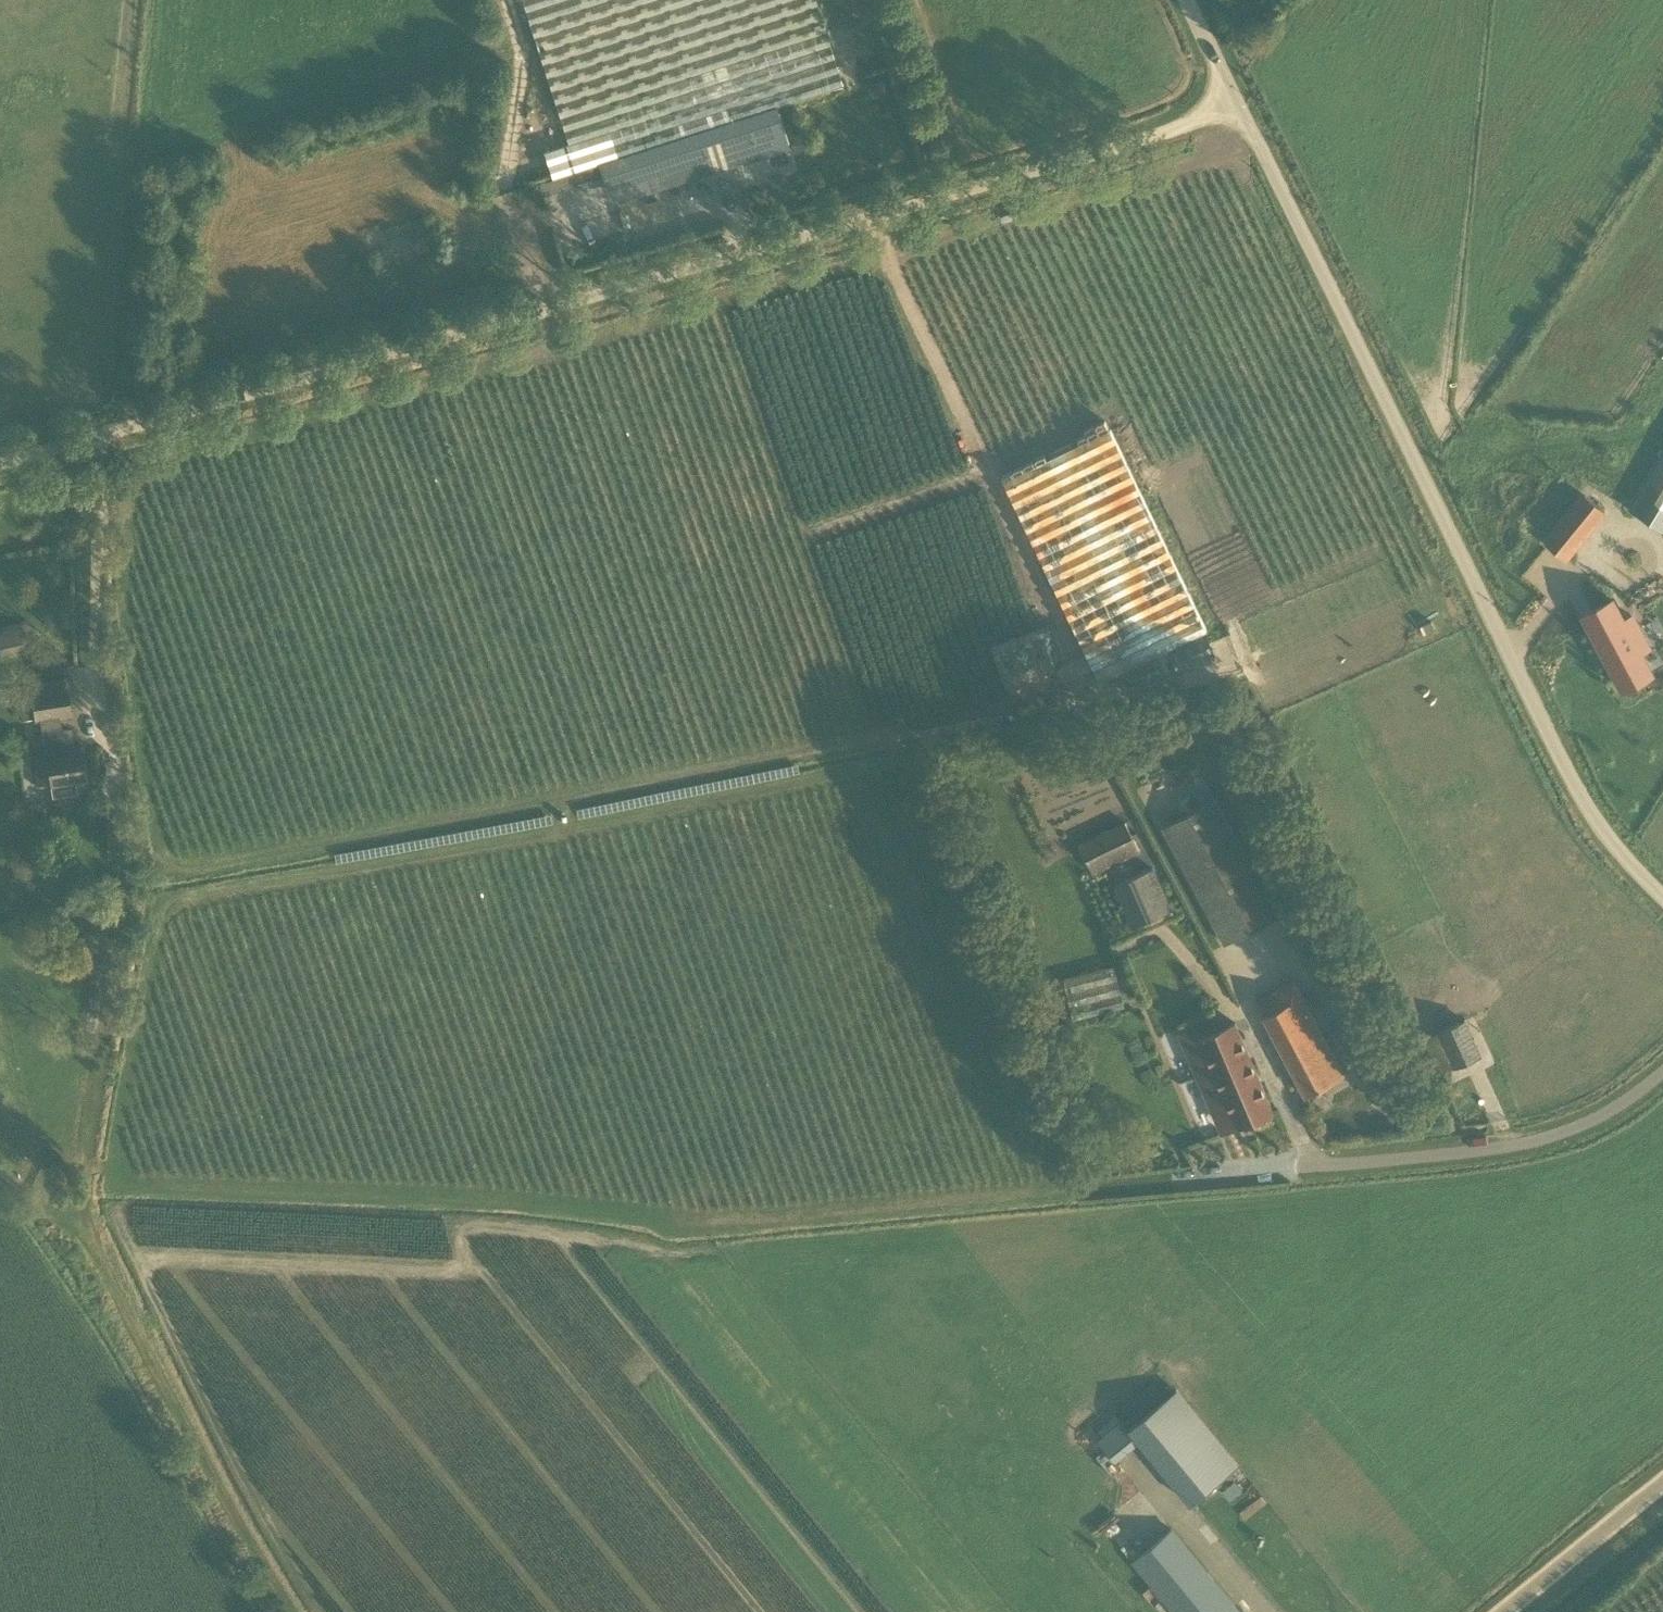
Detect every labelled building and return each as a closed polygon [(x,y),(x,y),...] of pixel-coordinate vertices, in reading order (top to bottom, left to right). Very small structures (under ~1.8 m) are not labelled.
[(697,132),(710,172),(771,152),(785,148),(789,146),(785,134),(776,106),(834,88),(835,92),(843,90),(841,85),(842,85),(815,0),(523,0),(577,169),(598,164),(697,132)] [(1208,630),(1112,428),(1004,480),(1101,682),(1208,630)] [(1629,509),(1662,529),(1662,452),(1629,509)] [(1567,558),(1605,511),(1585,495),(1546,542),(1567,558)] [(1600,612),(1586,620),(1621,688),(1646,675),(1641,666),(1648,662),(1641,649),(1649,645),(1632,614),(1624,618),(1613,598),(1597,607),(1600,612)] [(25,652),(18,623),(0,627),(0,653),(1,658),(25,652)] [(45,687),(32,689),(36,719),(40,718),(58,715),(71,714),(66,683),(45,687)] [(70,728),(60,730),(42,733),(45,753),(33,755),(37,784),(39,784),(39,785),(51,783),(53,795),(76,792),(74,780),(86,778),(81,747),(73,749),(70,728)] [(1226,945),(1228,944),(1278,917),(1215,798),(1162,827),(1226,945)] [(1093,873),(1140,850),(1126,821),(1079,844),(1093,873)] [(1134,927),(1172,911),(1153,867),(1115,883),(1134,927)] [(1074,1019),(1125,1006),(1115,966),(1064,979),(1074,1019)] [(1345,1076),(1302,995),(1264,1016),(1307,1096),(1345,1076)] [(1439,1074),(1451,1069),(1481,1055),(1465,1021),(1435,1035),(1424,1041),(1439,1074)] [(1237,1022),(1223,1027),(1185,1043),(1212,1108),(1227,1101),(1238,1126),(1273,1111),(1237,1022)] [(1191,1505),(1240,1465),(1177,1389),(1129,1429),(1135,1436),(1191,1505)] [(1121,1420),(1097,1439),(1111,1455),(1135,1436),(1129,1429),(1121,1420)] [(1172,1529),(1133,1560),(1176,1611),(1241,1611),(1172,1529)]
